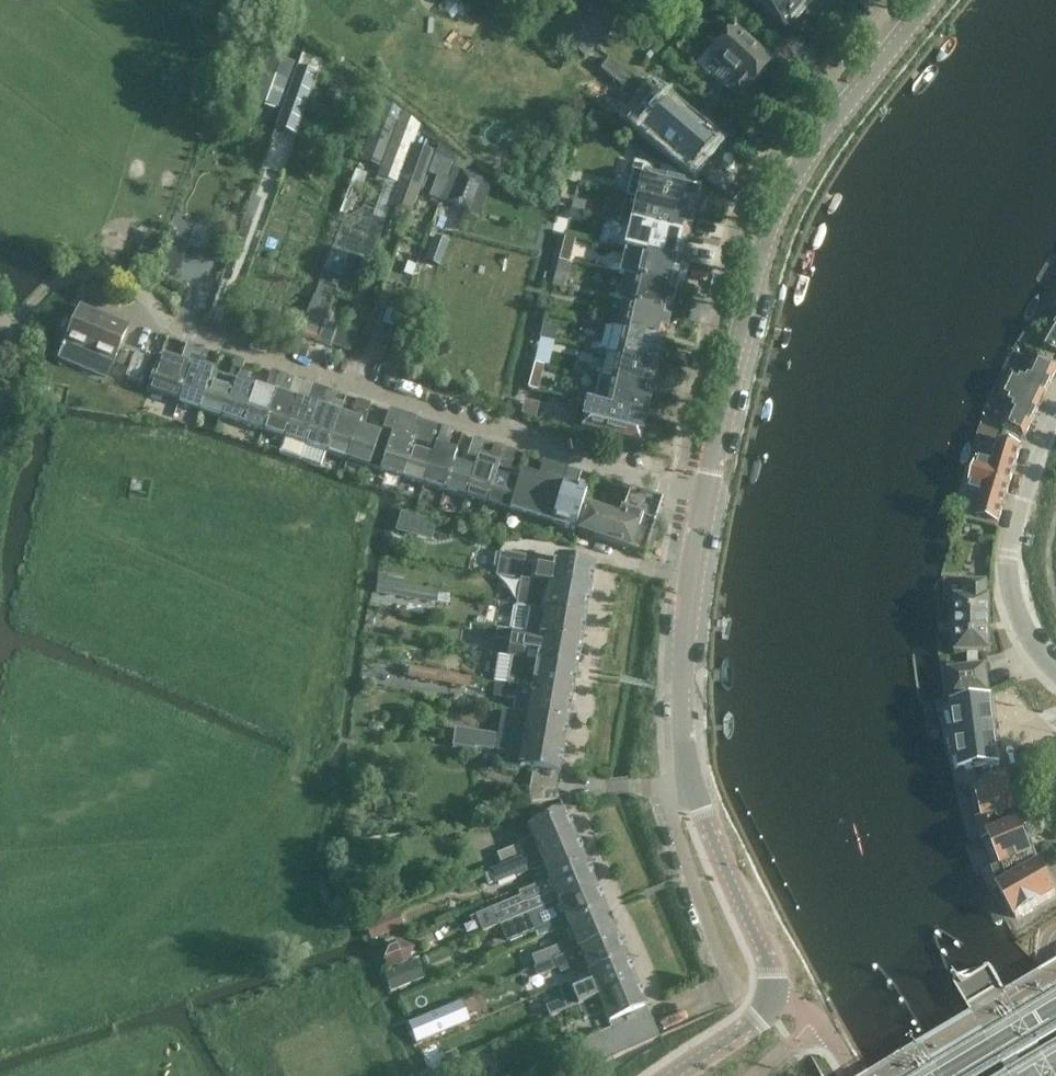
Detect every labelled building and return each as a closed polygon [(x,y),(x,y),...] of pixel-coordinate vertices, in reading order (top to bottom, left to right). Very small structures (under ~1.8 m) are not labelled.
[(552,26),(584,58),(623,19),(604,0),(578,0),(552,26)] [(804,11),(792,0),(749,0),(784,30),(794,19),(796,21),(804,11)] [(804,11),(813,1),(812,0),(792,0),(804,11)] [(733,29),(721,42),(710,56),(736,79),(728,89),(738,98),(747,88),(748,89),(771,62),(733,29)] [(278,109),(294,63),(269,55),(253,100),(278,109)] [(318,74),(297,67),(275,129),(296,136),(318,74)] [(651,91),(628,118),(691,170),(714,144),(651,91)] [(592,111),(584,121),(594,130),(603,119),(592,111)] [(381,168),(398,123),(378,116),(361,161),(381,168)] [(441,201),(457,158),(439,144),(428,174),(437,177),(430,197),(441,201)] [(415,205),(434,154),(413,146),(394,198),(415,205)] [(701,187),(683,183),(685,177),(672,174),(670,180),(659,177),(661,167),(639,162),(637,172),(633,171),(627,197),(636,199),(694,214),(701,187)] [(461,172),(448,204),(462,210),(471,190),(477,193),(482,180),(461,172)] [(586,202),(575,199),(573,199),(571,208),(584,211),(586,202)] [(688,239),(694,214),(636,199),(630,225),(637,227),(688,239)] [(683,264),(688,239),(637,227),(631,253),(633,253),(683,264)] [(184,258),(215,270),(221,254),(170,234),(159,261),(180,270),(184,258)] [(565,236),(562,249),(574,252),(577,239),(565,236)] [(677,290),(683,264),(633,253),(627,278),(677,290)] [(358,285),(367,261),(350,255),(342,278),(341,280),(357,287),(358,285)] [(571,264),(558,261),(552,286),(565,289),(571,264)] [(408,262),(404,274),(413,277),(417,265),(408,262)] [(671,315),(677,290),(627,278),(621,304),(671,315)] [(85,298),(104,305),(110,290),(91,283),(85,298)] [(300,329),(317,337),(333,301),(316,294),(300,329)] [(665,341),(671,315),(621,304),(615,330),(665,341)] [(128,327),(80,307),(57,362),(105,382),(128,327)] [(1043,345),(1055,353),(1055,322),(1043,345)] [(543,324),(539,339),(554,342),(558,328),(543,324)] [(347,325),(339,348),(349,352),(358,329),(347,325)] [(659,366),(665,341),(615,330),(610,329),(604,354),(608,354),(659,366)] [(178,402),(190,366),(186,364),(190,355),(198,358),(201,350),(202,348),(187,343),(180,362),(159,355),(146,391),(157,395),(178,402)] [(199,410),(212,372),(214,367),(203,364),(207,352),(201,350),(198,358),(190,355),(186,364),(190,366),(178,402),(199,410)] [(135,354),(125,377),(139,383),(149,360),(135,354)] [(659,366),(608,354),(604,370),(612,372),(610,382),(653,392),(659,366)] [(1040,402),(1055,368),(1055,367),(1036,357),(1023,386),(1010,380),(1006,387),(1040,402)] [(235,359),(232,369),(241,372),(244,362),(235,359)] [(545,365),(542,365),(535,363),(529,389),(538,391),(545,365)] [(242,425),(255,387),(244,383),(248,374),(241,372),(232,369),(229,377),(234,379),(221,417),(242,425)] [(234,379),(229,377),(212,372),(199,410),(221,417),(234,379)] [(263,432),(276,394),(272,393),(275,384),(284,387),(287,376),(278,373),(277,376),(271,373),(265,391),(255,387),(242,425),(263,432)] [(284,439),(297,401),(287,397),(293,379),(287,376),(284,387),(275,384),(272,393),(276,394),(263,432),(284,439)] [(653,392),(610,382),(600,379),(595,404),(647,417),(653,392)] [(6,410),(14,389),(0,384),(0,407),(6,410)] [(301,460),(319,408),(313,406),(316,397),(325,401),(329,390),(314,385),(307,404),(297,401),(284,439),(279,453),(301,460)] [(1040,402),(1006,387),(1003,393),(1017,399),(1003,428),(1023,438),(1040,402)] [(327,453),(339,415),(343,405),(333,401),(336,393),(329,390),(325,401),(316,397),(313,406),(319,408),(301,460),(322,467),(327,453)] [(353,412),(358,413),(367,416),(371,404),(362,401),(357,400),(353,412)] [(572,427),(641,443),(647,417),(595,404),(579,400),(572,427)] [(402,478),(420,420),(415,418),(409,439),(399,436),(405,416),(389,411),(382,430),(387,432),(384,443),(378,441),(369,468),(402,478)] [(362,430),(367,416),(358,413),(355,421),(361,422),(348,461),(369,468),(378,441),(380,435),(362,430)] [(348,461),(361,422),(355,421),(339,415),(327,453),(348,461)] [(423,484),(440,431),(423,425),(425,422),(420,420),(402,478),(423,484)] [(444,491),(454,459),(457,450),(447,447),(452,431),(441,427),(440,431),(423,484),(444,491)] [(465,498),(479,454),(483,441),(473,438),(465,462),(454,459),(444,491),(465,498)] [(1018,447),(998,442),(992,464),(978,460),(973,475),(1007,484),(1018,447)] [(487,505),(505,448),(499,446),(496,455),(489,457),(479,454),(465,498),(487,505)] [(509,511),(518,479),(520,473),(511,470),(516,452),(505,448),(487,505),(509,511)] [(548,462),(547,463),(544,462),(543,466),(542,466),(538,479),(522,474),(523,474),(521,473),(509,512),(551,524),(568,469),(548,462)] [(582,473),(568,469),(551,524),(575,532),(586,493),(576,490),(582,473)] [(997,522),(1007,484),(973,475),(969,489),(983,493),(976,516),(997,522)] [(623,507),(628,491),(629,489),(615,484),(613,490),(612,489),(608,502),(623,507)] [(662,502),(628,491),(623,507),(619,519),(586,508),(578,533),(644,555),(662,502)] [(436,523),(401,513),(395,532),(431,542),(436,523)] [(497,570),(496,576),(550,585),(590,592),(595,565),(594,565),(555,558),(555,559),(554,558),(552,570),(524,566),(526,557),(524,557),(524,558),(502,554),(502,553),(500,553),(495,555),(493,567),(497,570)] [(585,618),(590,592),(550,585),(496,576),(494,591),(518,595),(547,600),(545,611),(585,618)] [(377,581),(375,592),(437,603),(439,592),(377,581)] [(967,650),(978,650),(990,650),(991,598),(988,598),(989,583),(974,583),(974,597),(959,597),(957,651),(967,650)] [(581,644),(585,618),(545,611),(514,606),(510,632),(541,638),(581,644)] [(405,608),(404,613),(434,618),(436,612),(424,610),(424,611),(405,608)] [(576,670),(581,644),(541,638),(510,632),(497,630),(495,641),(510,644),(507,658),(525,661),(527,650),(538,652),(536,663),(576,670)] [(402,632),(401,638),(417,640),(418,634),(402,632)] [(978,650),(967,650),(967,664),(948,666),(951,696),(988,692),(984,662),(979,663),(978,650)] [(536,663),(525,661),(507,658),(498,657),(494,683),(532,689),(572,696),(576,670),(536,663)] [(471,680),(410,669),(408,678),(469,689),(471,680)] [(362,679),(361,686),(373,688),(374,681),(362,679)] [(567,722),(572,696),(532,689),(494,683),(494,684),(495,684),(493,695),(515,699),(513,713),(528,715),(567,722)] [(953,705),(956,735),(966,771),(999,767),(990,701),(953,705)] [(528,715),(513,713),(512,713),(512,712),(503,711),(499,737),(524,741),(563,748),(567,722),(528,715)] [(493,752),(496,737),(477,734),(455,731),(452,748),(474,751),(475,749),(493,752)] [(558,774),(563,748),(524,741),(499,737),(496,752),(506,754),(503,769),(519,771),(519,768),(533,770),(558,774)] [(555,790),(558,774),(533,770),(529,793),(529,802),(560,801),(555,790)] [(988,835),(1018,823),(1010,826),(1006,812),(1015,810),(1006,777),(974,785),(982,813),(975,815),(983,839),(989,837),(988,835)] [(537,853),(575,837),(565,812),(527,828),(531,839),(518,844),(518,845),(497,854),(503,867),(537,853)] [(1047,818),(1055,837),(1055,814),(1047,818)] [(989,837),(983,839),(984,843),(989,840),(1000,865),(994,867),(1002,887),(1040,865),(1040,864),(1028,871),(1023,858),(1031,854),(1018,823),(988,835),(989,837)] [(537,853),(503,867),(489,873),(494,884),(515,875),(516,877),(542,866),(547,878),(585,862),(575,837),(537,853)] [(557,902),(596,886),(585,862),(547,878),(518,890),(520,897),(496,907),(503,924),(504,924),(557,902)] [(1040,865),(1002,887),(998,888),(1015,918),(1055,895),(1055,892),(1040,865)] [(605,910),(596,886),(557,902),(504,924),(511,941),(536,930),(539,937),(567,925),(569,925),(605,910)] [(616,935),(605,910),(569,925),(573,935),(559,941),(561,945),(532,957),(536,967),(577,951),(579,950),(616,935)] [(364,926),(371,942),(404,928),(397,912),(364,926)] [(626,959),(616,935),(579,950),(577,951),(536,967),(535,968),(539,977),(559,969),(561,974),(585,964),(589,974),(626,959)] [(395,967),(398,968),(407,965),(412,950),(402,946),(388,952),(384,963),(387,964),(386,967),(394,970),(395,967)] [(636,983),(626,959),(589,974),(593,984),(573,993),(574,995),(551,1004),(556,1016),(578,1007),(599,999),(636,983)] [(416,963),(383,977),(389,993),(422,979),(416,963)] [(649,1013),(636,983),(599,999),(578,1007),(584,1021),(605,1012),(611,1029),(582,1042),(585,1050),(592,1067),(622,1054),(658,1037),(649,1013)] [(412,1022),(415,1030),(422,1046),(463,1028),(453,1005),(412,1022)] [(456,1050),(444,1055),(448,1066),(460,1061),(456,1050)]
